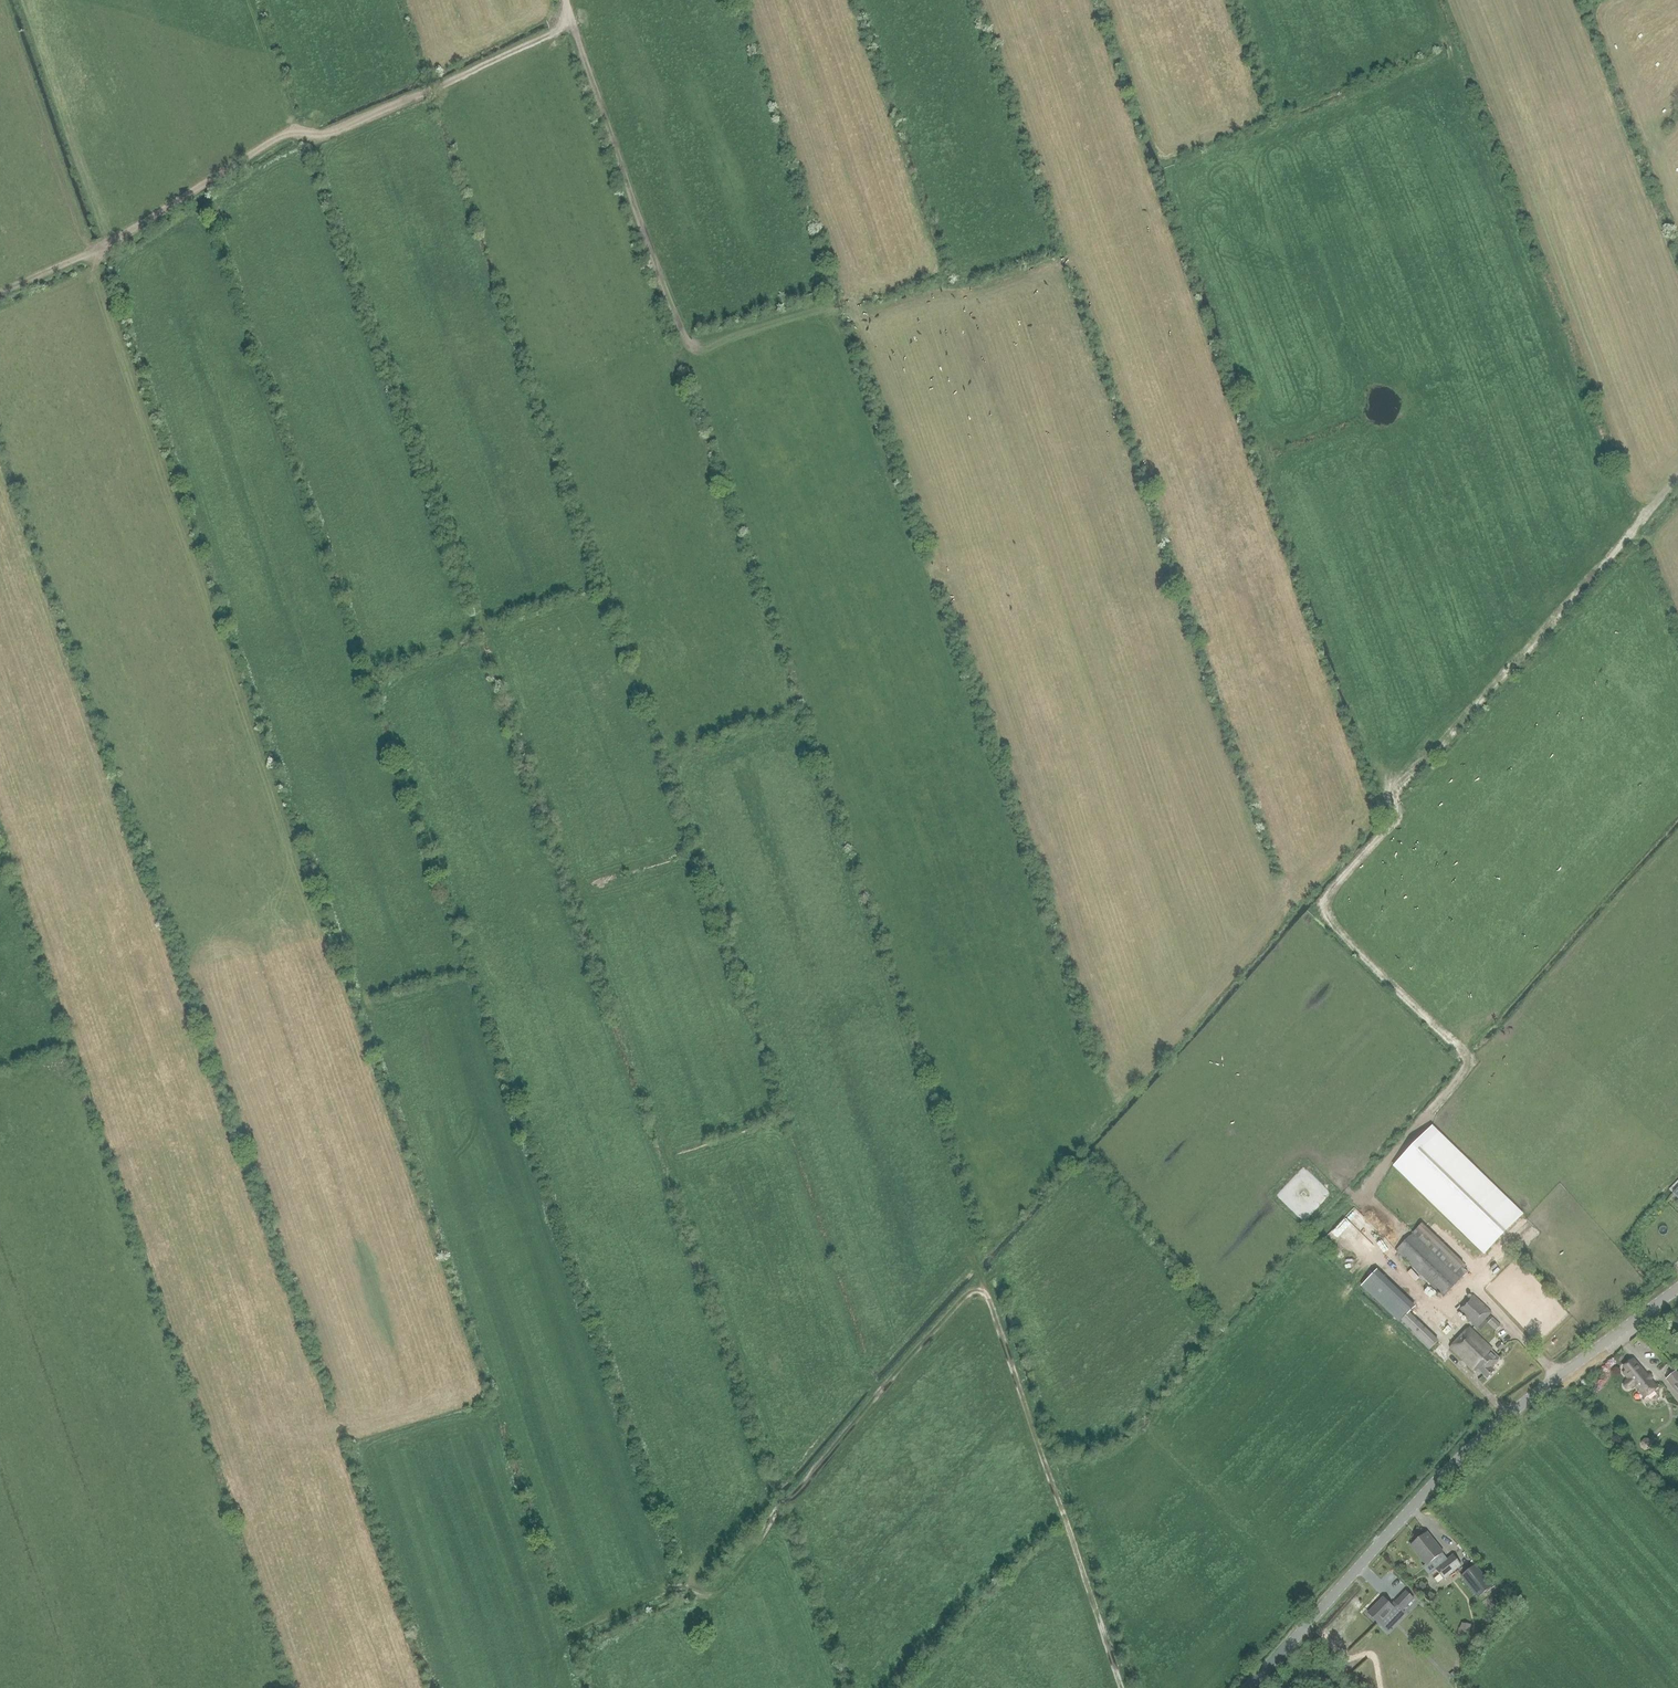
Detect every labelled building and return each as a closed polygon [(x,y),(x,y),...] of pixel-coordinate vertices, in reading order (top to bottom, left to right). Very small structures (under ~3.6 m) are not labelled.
[(1467,1271),(1462,1266),(1461,1265),(1455,1272),(1413,1232),(1395,1250),(1443,1296),(1467,1271)] [(1381,1267),(1364,1285),(1434,1349),(1444,1339),(1414,1312),(1421,1305),(1381,1267)] [(1476,1328),(1491,1313),(1474,1295),(1458,1310),(1476,1328)] [(1488,1323),(1496,1331),(1501,1326),(1492,1318),(1488,1323)] [(1469,1327),(1460,1336),(1450,1347),(1474,1369),(1473,1369),(1476,1372),(1478,1369),(1487,1378),(1494,1371),(1491,1367),(1499,1359),(1491,1351),(1492,1349),(1488,1345),(1469,1327)] [(1505,1345),(1501,1341),(1495,1347),(1499,1351),(1505,1345)] [(1624,1367),(1627,1371),(1624,1373),(1629,1379),(1626,1381),(1624,1386),(1627,1389),(1631,1388),(1634,1385),(1645,1398),(1658,1388),(1651,1380),(1651,1375),(1647,1375),(1637,1363),(1635,1365),(1631,1361),(1624,1367)] [(1667,1378),(1677,1391),(1677,1374),(1675,1371),(1667,1378)] [(1652,1446),(1652,1442),(1649,1439),(1644,1439),(1641,1442),(1641,1446),(1645,1449),(1649,1449),(1652,1446)] [(1421,1559),(1421,1561),(1423,1563),(1425,1564),(1426,1566),(1430,1563),(1444,1579),(1461,1565),(1453,1555),(1444,1562),(1439,1555),(1443,1552),(1427,1533),(1410,1546),(1421,1559)] [(1461,1576),(1478,1597),(1492,1585),(1475,1564),(1461,1576)] [(1414,1598),(1406,1591),(1395,1602),(1403,1610),(1414,1598)] [(1395,1609),(1383,1597),(1368,1613),(1380,1624),(1395,1609)] [(1469,1639),(1471,1624),(1461,1623),(1459,1638),(1469,1639)]
